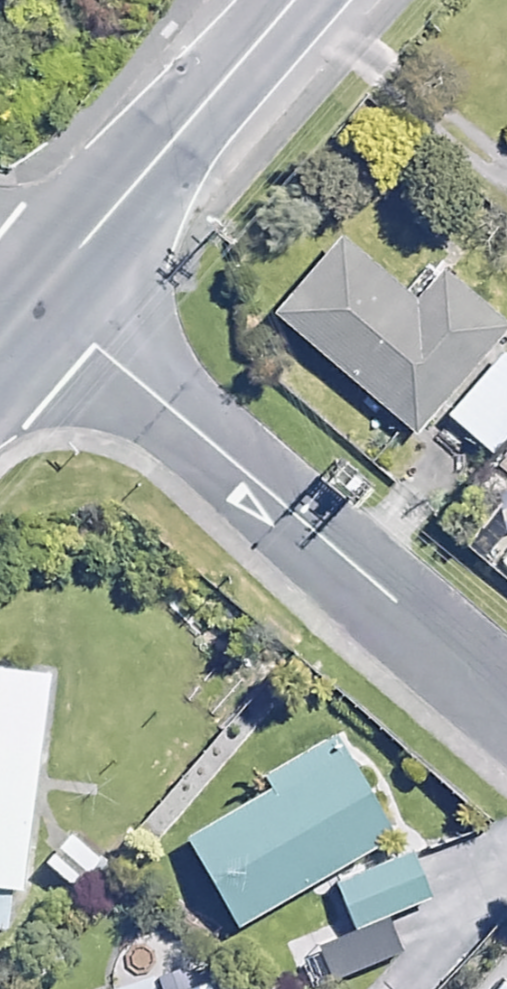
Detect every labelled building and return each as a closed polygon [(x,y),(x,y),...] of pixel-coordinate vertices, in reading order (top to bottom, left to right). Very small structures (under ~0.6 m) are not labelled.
[(506,325),(443,269),(414,303),(333,232),(273,301),(416,427),(506,325)] [(503,349),(446,413),(496,456),(506,444),(506,352),(503,349)] [(499,560),(506,568),(506,551),(499,560)] [(0,667),(0,929),(14,930),(44,672),(0,667)] [(389,840),(334,741),(263,780),(268,789),(182,836),(232,927),(389,840)] [(408,850),(324,891),(340,925),(289,950),(308,988),(320,988),(400,950),(385,918),(430,896),(408,850)] [(200,963),(131,988),(210,988),(200,963)]
